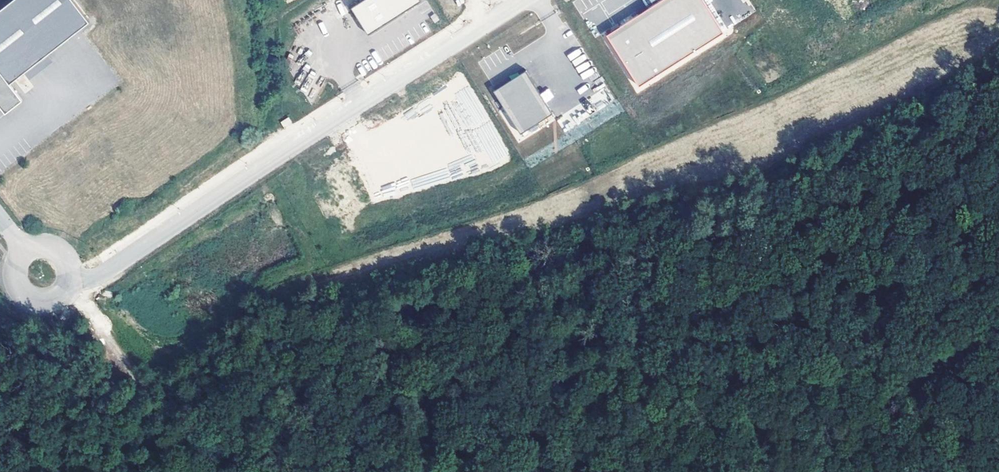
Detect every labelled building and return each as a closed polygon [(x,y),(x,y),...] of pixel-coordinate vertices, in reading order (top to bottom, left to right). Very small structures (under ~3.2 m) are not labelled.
[(0,10),(0,106),(6,113),(23,100),(10,84),(25,73),(49,54),(90,22),(73,0),(12,0),(0,10)] [(369,33),(422,0),(362,0),(352,7),(369,33)] [(608,34),(640,85),(725,31),(705,0),(662,0),(608,34)] [(49,54),(25,73),(30,80),(54,61),(49,54)] [(526,70),(495,90),(521,131),(552,111),(526,70)] [(455,78),(431,94),(456,135),(481,120),(455,78)] [(290,117),(282,122),(285,127),(293,122),(290,117)]
